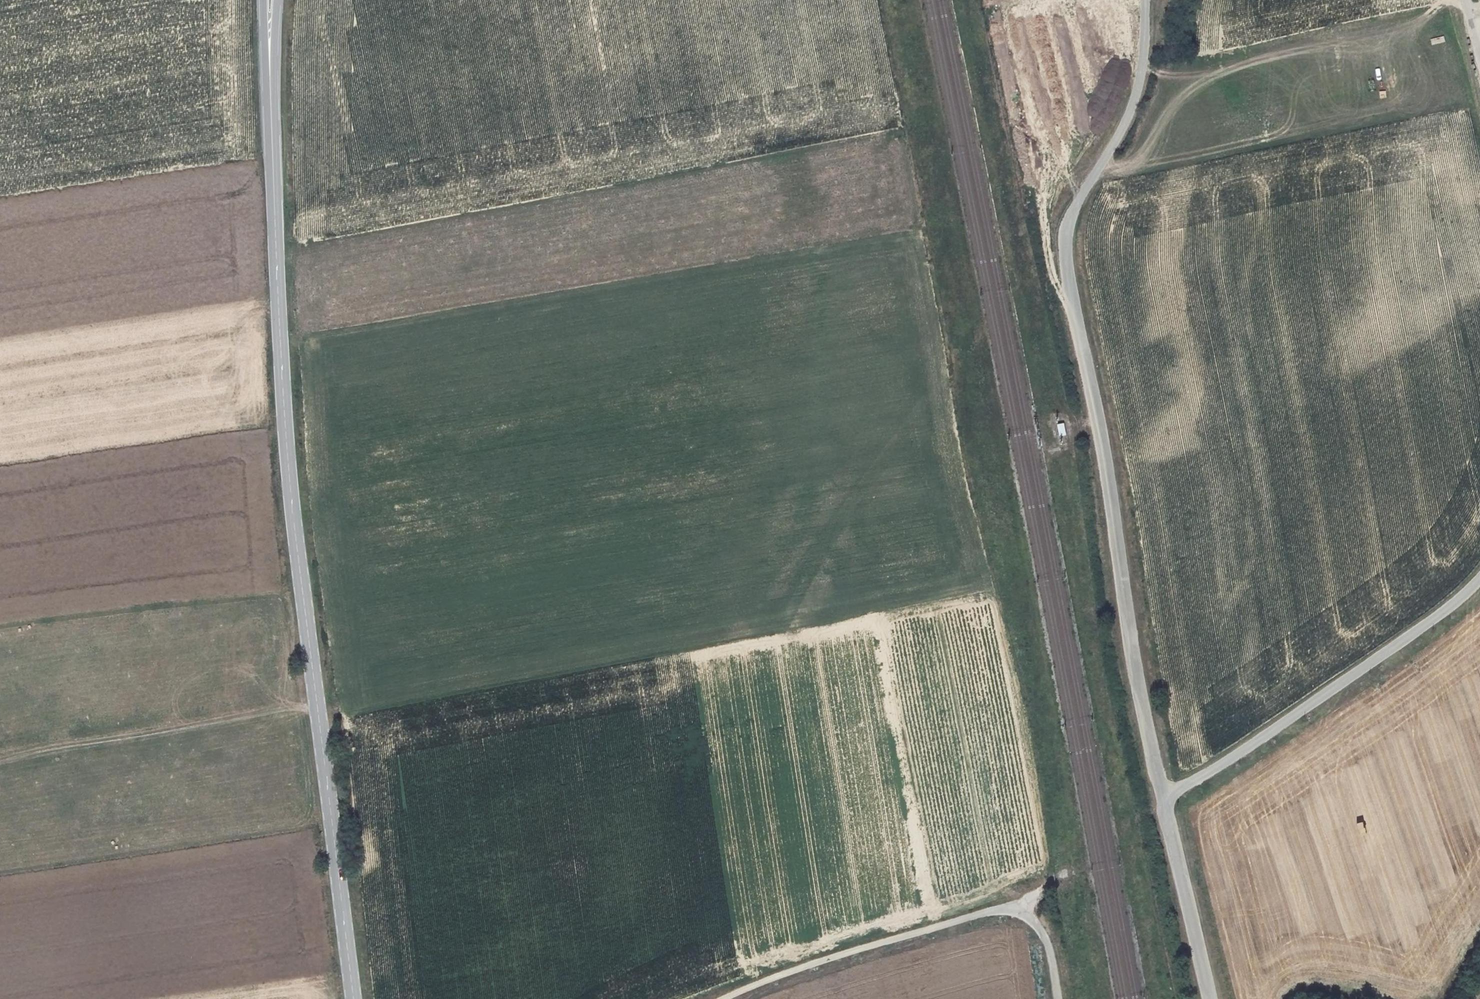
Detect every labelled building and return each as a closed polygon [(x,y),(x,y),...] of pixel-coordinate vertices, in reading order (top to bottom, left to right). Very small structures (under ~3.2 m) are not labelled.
[(1057,436),(1065,434),(1063,421),(1054,423),(1057,436)]
